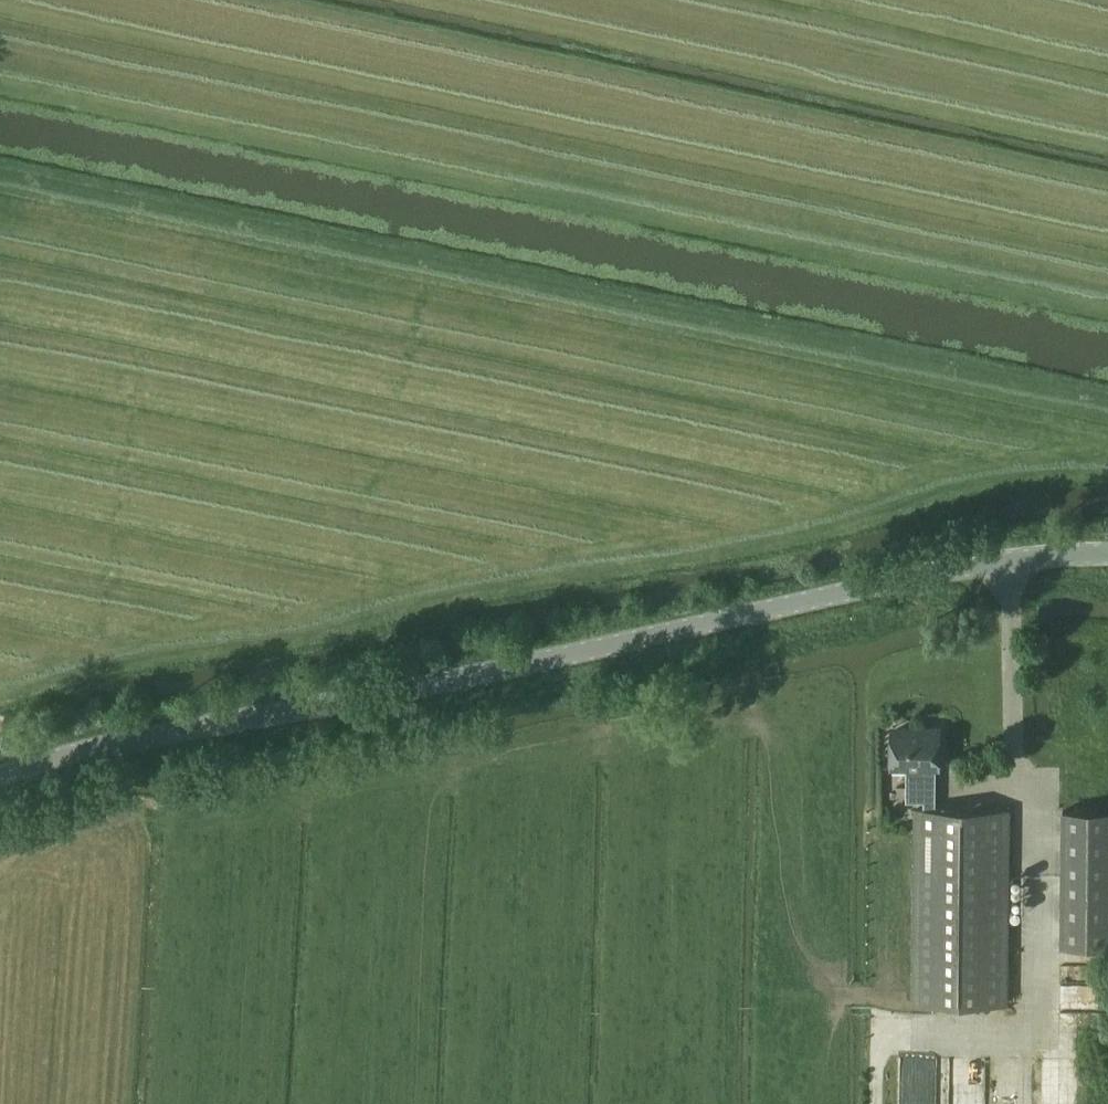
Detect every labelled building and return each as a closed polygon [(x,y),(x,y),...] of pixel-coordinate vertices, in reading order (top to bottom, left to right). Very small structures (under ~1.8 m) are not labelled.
[(925,799),(925,808),(935,808),(935,767),(939,767),(939,726),(920,726),(920,731),(892,731),(892,767),(907,767),(907,799),(925,799)] [(1010,809),(935,808),(925,808),(913,808),(912,1003),(1007,1004),(1010,809)] [(1060,945),(1107,946),(1107,810),(1062,809),(1060,945)] [(901,1085),(901,1103),(939,1103),(939,1086),(901,1085)]
